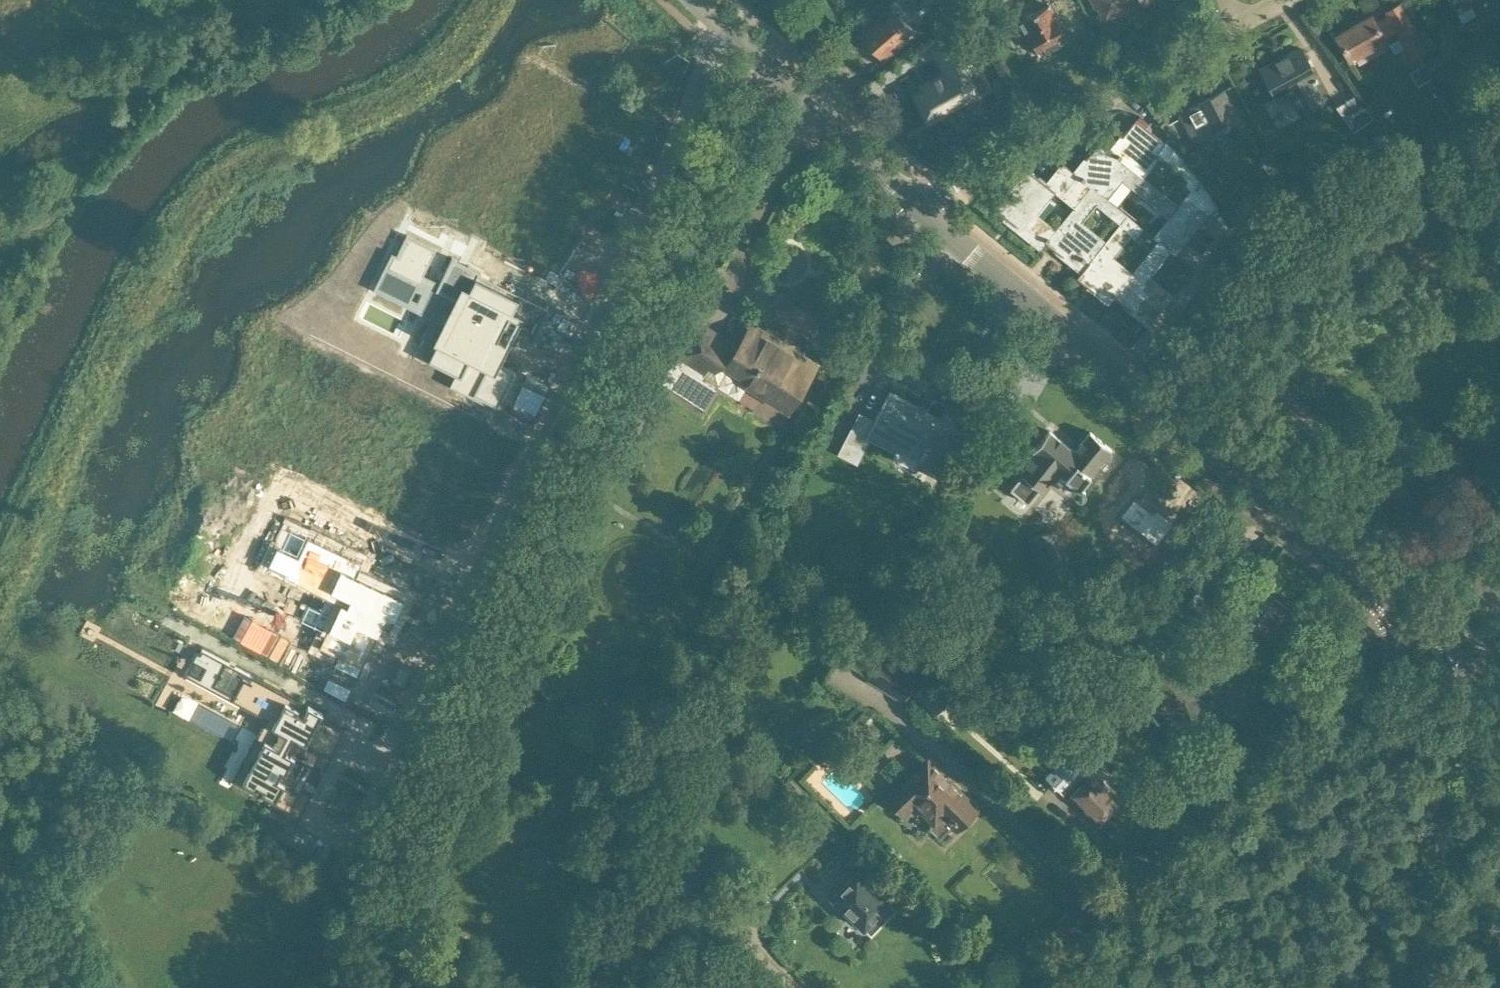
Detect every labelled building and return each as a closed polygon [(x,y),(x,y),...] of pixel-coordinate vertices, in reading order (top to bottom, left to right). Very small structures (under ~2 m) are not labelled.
[(871,8),(856,22),(863,29),(858,33),(882,58),(913,29),(902,17),(920,0),(880,0),(871,8)] [(1020,19),(1039,54),(1067,39),(1055,16),(1071,8),(1067,0),(1039,0),(1043,7),(1020,19)] [(1095,6),(1097,5),(1105,19),(1122,10),(1124,10),(1125,10),(1127,10),(1128,9),(1130,9),(1131,8),(1133,7),(1134,6),(1136,5),(1137,4),(1138,3),(1139,2),(1140,0),(1141,0),(1092,0),(1095,6)] [(1462,21),(1475,13),(1470,2),(1473,0),(1451,0),(1462,21)] [(1337,35),(1350,58),(1384,39),(1382,36),(1396,29),(1412,58),(1430,48),(1416,23),(1412,26),(1399,3),(1387,10),(1390,16),(1376,23),(1371,15),(1337,35)] [(915,94),(929,119),(945,110),(949,111),(955,107),(956,103),(977,92),(967,73),(973,69),(953,33),(931,46),(938,60),(943,57),(952,74),(915,94)] [(1261,69),(1271,86),(1276,96),(1290,89),(1302,112),(1321,102),(1311,83),(1318,80),(1300,48),(1261,69)] [(1423,63),(1432,76),(1454,61),(1445,48),(1423,63)] [(1180,113),(1190,131),(1195,141),(1238,117),(1222,90),(1180,113)] [(1353,132),(1372,118),(1355,94),(1336,107),(1353,132)] [(1111,149),(1110,150),(1139,172),(1154,152),(1162,158),(1161,160),(1178,173),(1176,176),(1190,189),(1199,179),(1169,136),(1165,141),(1136,118),(1111,149)] [(1099,140),(1074,172),(1091,186),(1102,194),(1117,175),(1169,216),(1177,206),(1179,203),(1139,172),(1110,150),(1111,149),(1099,140)] [(1284,180),(1269,152),(1258,158),(1273,185),(1284,180)] [(1015,226),(1041,248),(1047,242),(1046,242),(1055,230),(1036,215),(1055,191),(1074,207),(1091,186),(1074,172),(1063,163),(1047,183),(1026,166),(993,206),(1016,225),(1015,226)] [(1190,189),(1186,195),(1208,213),(1219,206),(1199,179),(1190,189)] [(1127,215),(1102,194),(1091,186),(1074,207),(1055,230),(1046,242),(1047,242),(1078,267),(1078,266),(1082,270),(1083,270),(1105,242),(1081,223),(1096,204),(1120,223),(1127,215)] [(1177,206),(1200,223),(1208,213),(1186,195),(1179,203),(1177,206)] [(1177,206),(1169,216),(1192,233),(1200,223),(1177,206)] [(1113,296),(1131,274),(1112,259),(1131,234),(1135,237),(1143,227),(1127,215),(1120,223),(1105,242),(1083,270),(1082,270),(1077,276),(1108,303),(1114,296),(1113,296)] [(1169,216),(1161,226),(1184,243),(1192,233),(1169,216)] [(1158,241),(1170,250),(1175,255),(1184,243),(1161,226),(1153,237),(1158,241)] [(394,255),(389,265),(420,281),(424,273),(436,248),(407,234),(398,250),(400,251),(398,255),(392,251),(391,253),(394,255)] [(1158,241),(1131,274),(1113,296),(1114,296),(1149,325),(1173,294),(1172,293),(1170,295),(1148,277),(1170,250),(1158,241)] [(442,340),(432,359),(444,364),(443,367),(455,373),(459,375),(456,380),(475,390),(473,393),(486,399),(499,406),(516,371),(499,363),(491,359),(489,362),(482,358),(487,347),(490,349),(491,347),(488,346),(492,337),(495,339),(496,337),(493,336),(499,325),(500,321),(506,324),(519,298),(478,278),(480,274),(481,271),(452,256),(439,281),(435,289),(442,292),(462,303),(459,309),(458,308),(457,310),(459,311),(455,317),(450,314),(449,316),(455,318),(450,327),(445,324),(444,326),(450,328),(448,332),(444,330),(441,334),(442,335),(443,334),(444,334),(441,339),(442,340)] [(698,321),(661,381),(704,407),(729,367),(790,405),(813,369),(778,347),(781,342),(752,323),(737,346),(698,321)] [(890,391),(880,409),(874,421),(860,414),(840,453),(857,461),(869,438),(895,452),(898,446),(924,459),(926,456),(946,466),(970,418),(947,407),(941,419),(918,407),(918,405),(890,391)] [(1090,431),(1075,451),(1049,430),(1032,450),(1037,454),(1022,473),(1023,475),(1011,490),(1029,504),(1041,489),(1043,491),(1059,471),(1076,485),(1075,486),(1074,488),(1074,490),(1075,493),(1077,494),(1079,495),(1081,494),(1083,494),(1084,492),(1085,490),(1085,488),(1084,487),(1083,485),(1082,484),(1111,448),(1090,431)] [(1134,499),(1119,518),(1157,548),(1175,525),(1157,510),(1153,514),(1134,499)] [(1054,523),(1025,534),(1047,594),(1075,584),(1054,523)] [(1094,523),(1079,542),(1105,563),(1121,545),(1102,529),(1094,523)] [(281,541),(270,565),(285,572),(284,574),(328,597),(329,596),(339,602),(339,603),(339,604),(340,604),(328,629),(327,628),(319,645),(338,654),(323,685),(347,698),(355,681),(362,665),(382,624),(384,626),(389,616),(395,618),(403,601),(405,597),(356,574),(362,561),(308,535),(301,550),(281,541)] [(888,641),(884,648),(892,652),(895,646),(889,642),(888,641)] [(229,663),(230,663),(202,648),(195,660),(205,666),(199,677),(214,685),(219,676),(221,677),(223,672),(222,671),(226,662),(229,663)] [(882,651),(865,679),(904,703),(921,676),(882,651)] [(935,714),(948,697),(924,679),(911,696),(935,714)] [(256,734),(231,779),(254,791),(256,788),(258,789),(259,785),(264,788),(262,791),(264,792),(262,796),(289,810),(300,791),(277,779),(283,769),(286,771),(295,756),(286,751),(294,736),(302,740),(301,741),(331,756),(345,729),(320,716),(323,712),(308,704),(306,709),(300,706),(297,710),(275,698),(265,717),(257,734),(256,734)] [(1040,736),(1052,743),(1053,739),(1051,726),(1047,723),(1040,736)] [(1045,776),(1054,784),(1068,798),(1071,795),(1098,821),(1120,798),(1101,780),(1108,773),(1068,752),(1045,776)] [(887,799),(888,800),(902,814),(912,803),(919,810),(921,808),(934,821),(930,826),(940,837),(953,823),(958,828),(978,808),(928,758),(887,799)] [(840,867),(847,874),(858,863),(852,856),(840,867)] [(833,896),(849,912),(864,926),(888,901),(871,884),(874,881),(862,869),(858,873),(856,872),(833,896)] [(702,980),(696,987),(715,987),(702,980)]
